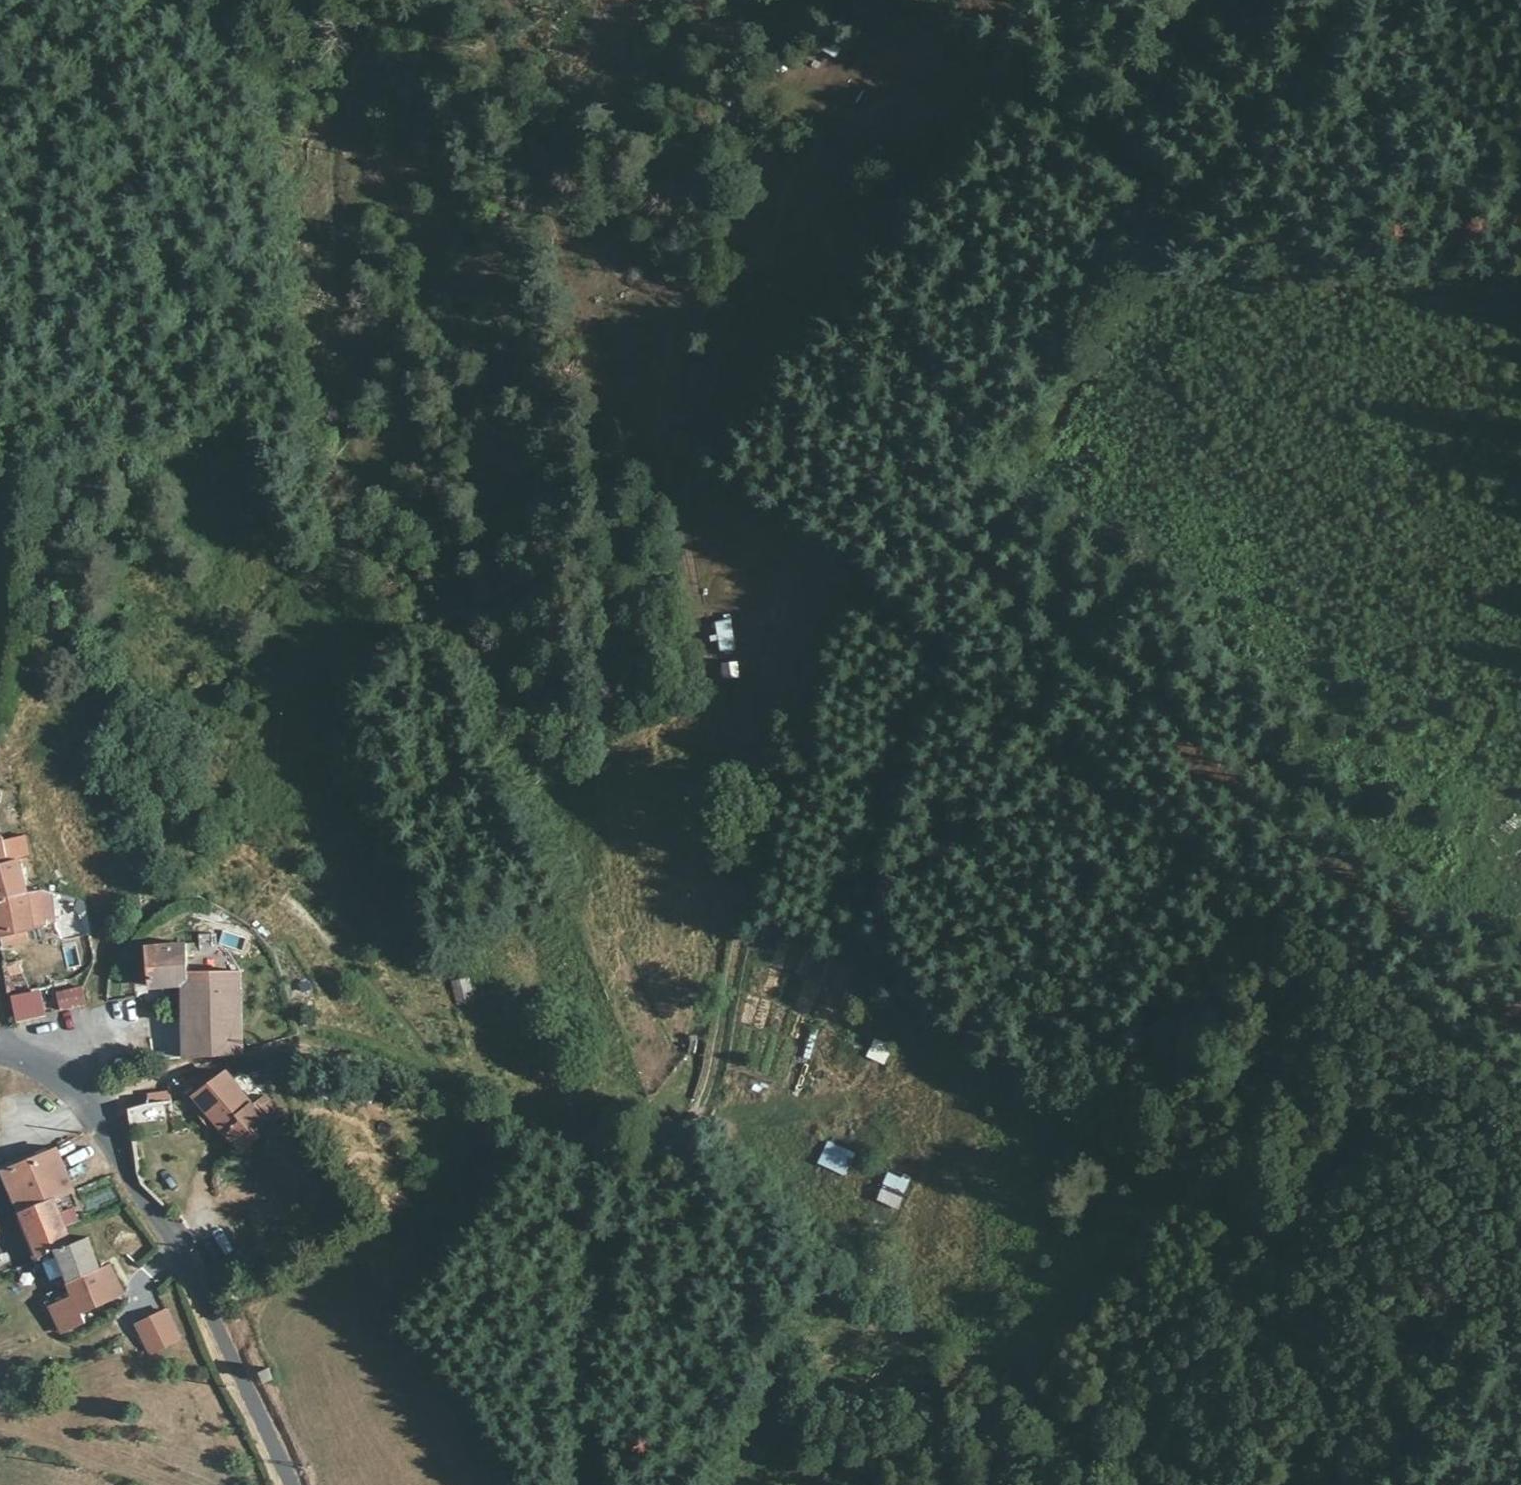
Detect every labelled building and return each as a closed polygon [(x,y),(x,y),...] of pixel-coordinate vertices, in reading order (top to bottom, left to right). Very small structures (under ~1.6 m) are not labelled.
[(718,653),(737,650),(730,616),(712,620),(718,653)] [(40,896),(32,863),(21,866),(15,842),(0,845),(0,897),(2,904),(40,896)] [(59,927),(55,894),(40,896),(2,904),(7,938),(35,932),(59,927)] [(37,946),(35,932),(7,938),(8,952),(37,946)] [(180,990),(184,1060),(240,1053),(242,975),(185,975),(185,945),(145,949),(148,992),(180,990)] [(41,990),(9,995),(13,1021),(45,1017),(41,990)] [(96,1011),(93,993),(67,999),(71,1016),(96,1011)] [(870,1039),(867,1060),(889,1064),(892,1042),(870,1039)] [(255,1107),(223,1074),(212,1084),(206,1074),(179,1089),(190,1104),(196,1099),(246,1154),(281,1118),(264,1099),(255,1107)] [(827,1140),(816,1163),(845,1176),(855,1153),(827,1140)] [(55,1162),(7,1180),(23,1221),(56,1209),(70,1202),(55,1162)] [(886,1171),(877,1199),(900,1207),(909,1179),(886,1171)] [(56,1209),(23,1221),(41,1269),(57,1262),(75,1254),(71,1245),(56,1209)] [(101,1233),(71,1245),(75,1254),(89,1248),(116,1314),(133,1307),(101,1233)] [(63,1320),(70,1339),(86,1331),(85,1328),(116,1314),(89,1248),(75,1254),(57,1262),(79,1312),(63,1320)] [(145,1355),(181,1340),(168,1308),(132,1323),(145,1355)] [(263,1384),(268,1393),(283,1385),(277,1376),(263,1384)]
